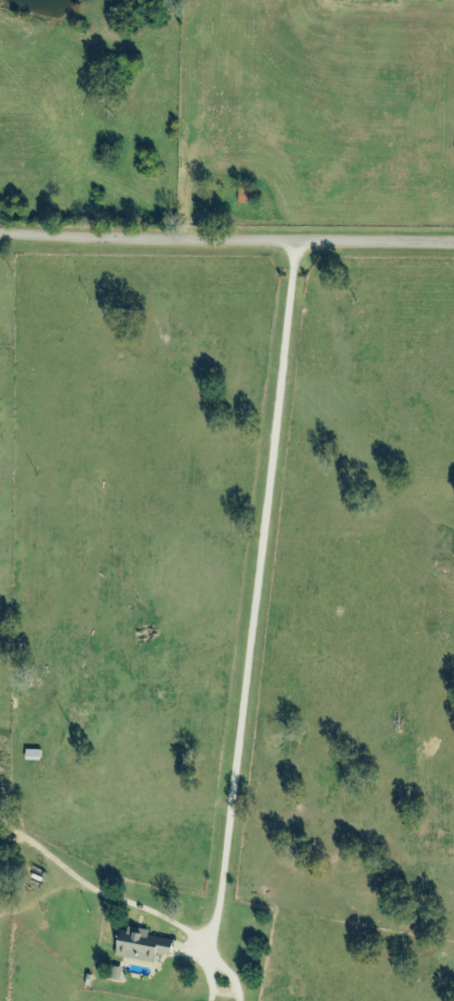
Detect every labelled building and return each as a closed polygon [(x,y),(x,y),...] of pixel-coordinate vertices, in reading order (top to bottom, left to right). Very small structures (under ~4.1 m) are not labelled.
[(117,957),(156,965),(158,955),(172,958),(175,942),(149,937),(150,934),(123,928),(117,957)]
